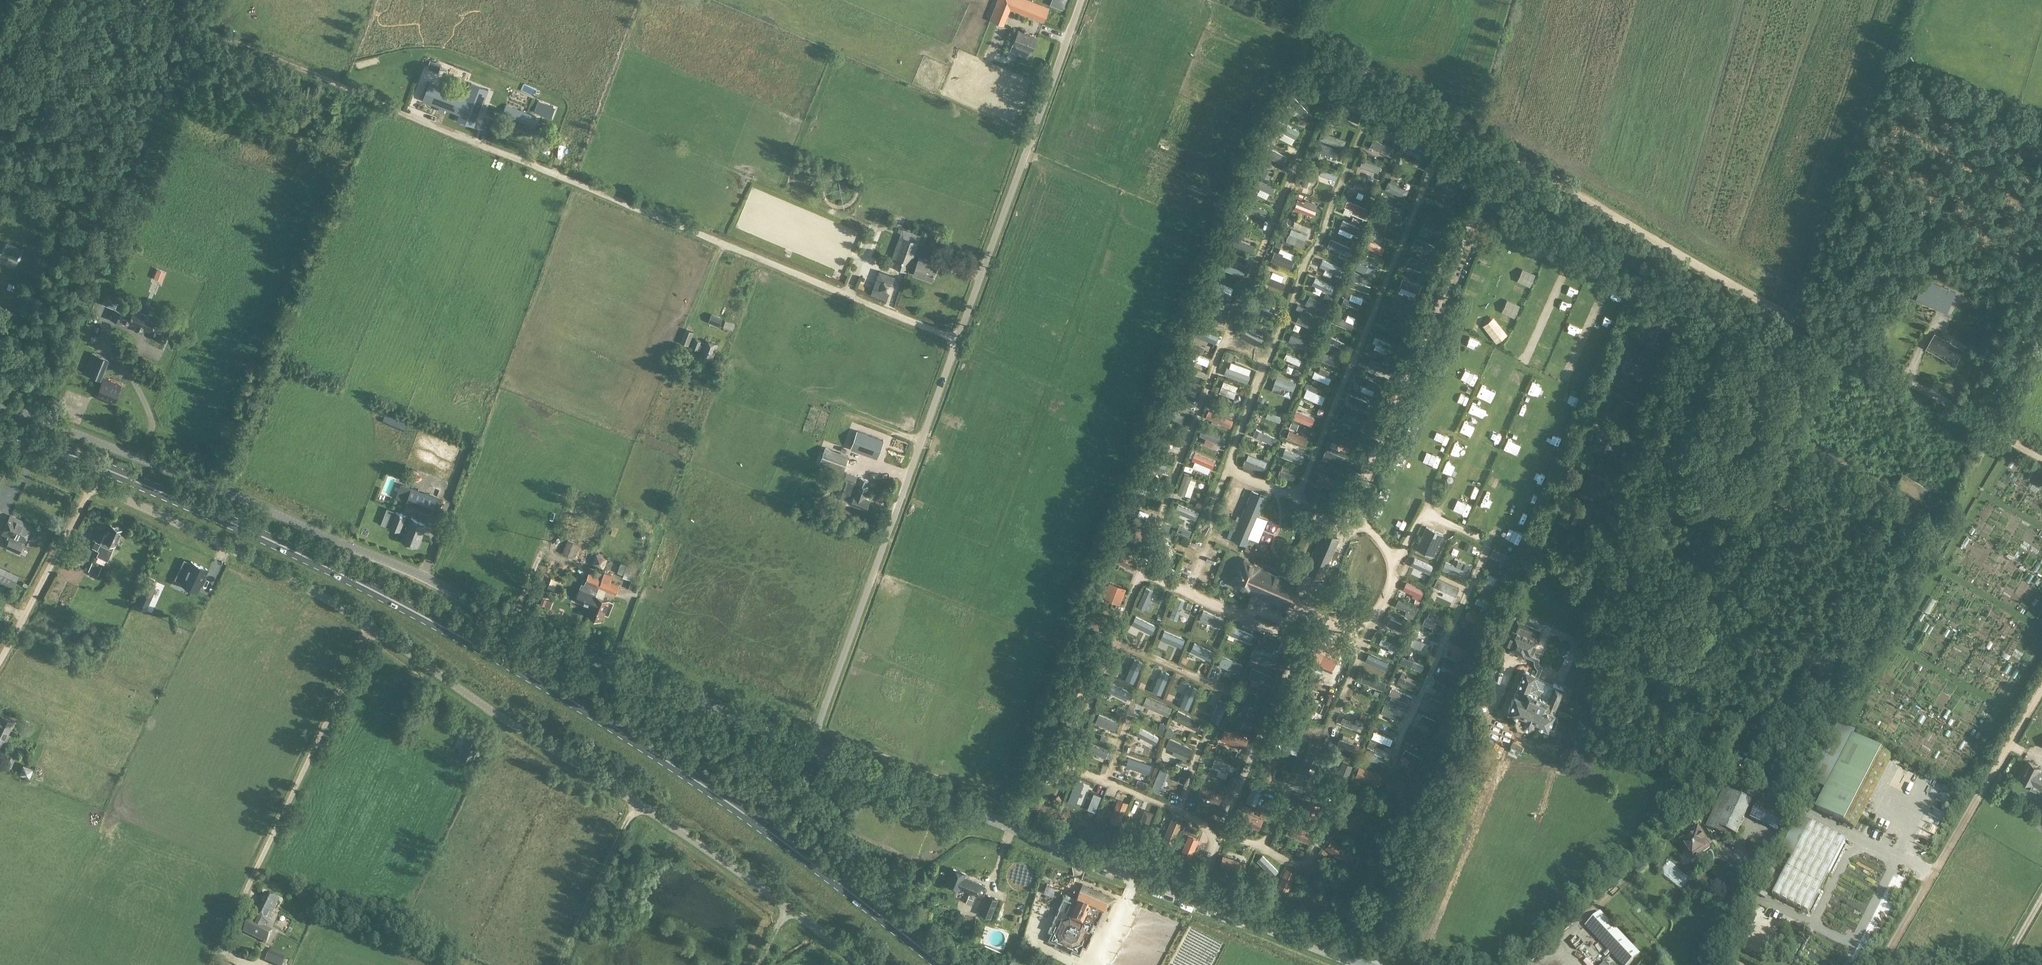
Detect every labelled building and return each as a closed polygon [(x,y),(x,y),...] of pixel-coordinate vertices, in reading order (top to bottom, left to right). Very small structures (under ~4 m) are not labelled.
[(1009,5),(1020,10),(1024,0),(998,0),(990,20),(1002,24),(1009,5)] [(1055,7),(1063,10),(1067,0),(1058,0),(1055,7)] [(1033,15),(1037,5),(1030,2),(1026,12),(1033,15)] [(1018,30),(1013,43),(1019,46),(1017,53),(1028,57),(1030,50),(1032,51),(1037,37),(1018,30)] [(433,69),(436,62),(431,60),(428,67),(433,69)] [(1321,87),(1326,80),(1311,70),(1307,77),(1321,87)] [(422,100),(459,114),(465,96),(429,82),(422,100)] [(465,96),(459,114),(457,120),(474,126),(488,90),(470,83),(465,96)] [(1339,84),(1328,102),(1336,106),(1347,88),(1339,84)] [(1304,118),(1308,113),(1292,96),(1287,100),(1304,118)] [(1361,98),(1350,120),(1358,124),(1368,101),(1361,98)] [(555,107),(538,100),(534,111),(551,117),(555,107)] [(507,105),(505,108),(503,114),(531,126),(535,116),(507,105)] [(1276,130),(1296,140),(1300,132),(1280,123),(1276,130)] [(1390,141),(1393,135),(1375,127),(1372,133),(1390,141)] [(1346,141),(1322,133),(1320,140),(1343,148),(1346,141)] [(1374,140),(1370,148),(1392,158),(1396,151),(1374,140)] [(1408,140),(1405,147),(1426,157),(1429,150),(1408,140)] [(1343,152),(1320,144),(1317,152),(1340,160),(1343,152)] [(1263,157),(1283,165),(1286,156),(1267,149),(1263,157)] [(1418,170),(1421,164),(1402,154),(1399,160),(1418,170)] [(1362,160),(1360,168),(1378,174),(1381,167),(1362,160)] [(1261,167),(1258,175),(1268,179),(1271,171),(1261,167)] [(1448,167),(1444,174),(1461,183),(1465,176),(1448,167)] [(1334,182),(1336,176),(1317,170),(1315,176),(1334,182)] [(1321,191),(1323,184),(1308,179),(1305,187),(1321,191)] [(1252,189),(1272,196),(1275,188),(1255,180),(1252,189)] [(1442,180),(1438,187),(1454,197),(1458,190),(1442,180)] [(1357,182),(1354,189),(1370,196),(1373,189),(1357,182)] [(1409,191),(1388,182),(1385,190),(1405,199),(1409,191)] [(1453,206),(1434,199),(1431,206),(1450,213),(1453,206)] [(1369,210),(1348,202),(1344,209),(1366,218),(1369,210)] [(1402,217),(1404,211),(1385,203),(1382,209),(1402,217)] [(1244,212),(1264,220),(1267,211),(1247,204),(1244,212)] [(1297,204),(1295,211),(1314,218),(1316,211),(1297,204)] [(1375,225),(1395,233),(1397,226),(1378,219),(1375,225)] [(1360,229),(1343,221),(1340,228),(1357,236),(1360,229)] [(1424,222),(1421,229),(1441,238),(1444,230),(1424,222)] [(892,266),(908,272),(919,242),(903,237),(892,266)] [(1305,243),(1289,237),(1287,242),(1303,248),(1305,243)] [(1233,245),(1253,253),(1256,246),(1235,239),(1233,245)] [(1415,239),(1412,246),(1431,254),(1434,247),(1415,239)] [(1351,249),(1331,240),(1328,247),(1348,256),(1351,249)] [(1530,251),(1540,256),(1544,246),(1534,241),(1530,251)] [(24,249),(6,242),(2,253),(19,260),(24,249)] [(1386,248),(1370,242),(1367,249),(1383,255),(1386,248)] [(1294,262),(1273,254),(1270,262),(1291,270),(1294,262)] [(1410,258),(1406,266),(1425,274),(1428,266),(1410,258)] [(932,280),(937,266),(919,259),(913,273),(932,280)] [(1343,270),(1322,261),(1319,268),(1340,277),(1343,270)] [(1378,271),(1357,263),(1355,270),(1376,278),(1378,271)] [(1224,270),(1243,277),(1245,271),(1226,264),(1224,270)] [(879,271),(870,293),(885,299),(894,277),(879,271)] [(1269,278),(1280,280),(1281,274),(1271,272),(1269,278)] [(1286,286),(1266,278),(1263,284),(1284,292),(1286,286)] [(1335,288),(1315,279),(1312,287),(1331,295),(1335,288)] [(1403,280),(1400,288),(1418,295),(1421,287),(1403,280)] [(1211,289),(1231,296),(1234,288),(1214,281),(1211,289)] [(1371,287),(1355,282),(1353,289),(1369,293),(1371,287)] [(1665,285),(1661,293),(1669,297),(1672,288),(1665,285)] [(1922,289),(1917,299),(1948,312),(1955,297),(1931,287),(1929,292),(1922,289)] [(1328,308),(1310,297),(1305,305),(1323,316),(1328,308)] [(1361,306),(1344,299),(1341,306),(1359,313),(1361,306)] [(1394,300),(1391,308),(1409,315),(1412,308),(1394,300)] [(1222,315),(1225,308),(1205,301),(1203,308),(1222,315)] [(1275,309),(1255,302),(1253,307),(1273,315),(1275,309)] [(130,315),(114,309),(110,319),(121,323),(122,321),(127,323),(135,326),(135,327),(142,330),(142,329),(150,332),(155,334),(153,338),(165,342),(169,331),(153,325),(156,317),(148,314),(141,311),(133,308),(130,315)] [(1318,323),(1300,315),(1296,323),(1315,331),(1318,323)] [(1354,325),(1337,318),(1335,325),(1351,331),(1354,325)] [(1386,319),(1383,325),(1401,332),(1404,326),(1386,319)] [(735,324),(726,320),(724,326),(733,330),(735,324)] [(1657,327),(1650,344),(1661,349),(1668,332),(1657,327)] [(1214,344),(1217,336),(1195,328),(1192,336),(1214,344)] [(688,345),(694,332),(686,329),(681,342),(688,345)] [(1264,338),(1245,329),(1241,337),(1260,347),(1264,338)] [(1927,348),(1955,365),(1964,350),(1935,333),(1927,348)] [(1456,351),(1469,356),(1475,341),(1462,335),(1456,351)] [(1311,345),(1291,336),(1288,343),(1308,352),(1311,345)] [(1345,343),(1330,337),(1327,343),(1343,349),(1345,343)] [(1375,338),(1373,344),(1389,351),(1392,345),(1375,338)] [(712,359),(718,344),(706,340),(704,345),(700,344),(701,341),(695,339),(692,347),(698,349),(702,350),(700,355),(712,359)] [(1294,349),(1293,356),(1300,357),(1301,350),(1294,349)] [(92,352),(84,373),(101,380),(109,359),(92,352)] [(1186,359),(1206,367),(1209,359),(1188,352),(1186,359)] [(1302,361),(1287,355),(1284,360),(1300,367),(1302,361)] [(1341,361),(1324,355),(1322,362),(1338,368),(1341,361)] [(1370,359),(1367,367),(1386,374),(1389,367),(1370,359)] [(1250,377),(1226,368),(1224,376),(1247,384),(1250,377)] [(1315,372),(1312,378),(1329,385),(1331,379),(1315,372)] [(1473,391),(1477,380),(1464,374),(1459,386),(1473,391)] [(1512,375),(1509,386),(1524,390),(1527,379),(1512,375)] [(1296,385),(1277,377),(1274,385),(1293,392),(1296,385)] [(1304,381),(1307,387),(1313,384),(1310,378),(1304,381)] [(1361,378),(1358,384),(1378,392),(1380,386),(1361,378)] [(102,379),(96,393),(114,400),(119,386),(102,379)] [(1195,399),(1197,391),(1176,385),(1174,393),(1195,399)] [(1257,399),(1255,404),(1287,416),(1293,401),(1297,398),(1263,385),(1261,390),(1257,399)] [(1237,394),(1219,388),(1217,393),(1235,400),(1237,394)] [(1325,398),(1307,391),(1304,398),(1323,405),(1325,398)] [(1351,396),(1348,403),(1366,410),(1369,403),(1351,396)] [(1182,426),(1186,418),(1166,409),(1162,417),(1182,426)] [(1605,414),(1596,410),(1592,418),(1601,422),(1605,414)] [(386,412),(382,421),(401,429),(404,420),(386,412)] [(1233,421),(1209,412),(1206,420),(1230,429),(1233,421)] [(1314,418),(1296,412),(1294,420),(1311,426),(1314,418)] [(1268,413),(1266,419),(1280,424),(1282,418),(1268,413)] [(1346,413),(1343,421),(1363,429),(1366,422),(1346,413)] [(1590,418),(1586,427),(1598,433),(1602,423),(1590,418)] [(1417,431),(1419,421),(1409,419),(1407,429),(1417,431)] [(1158,432),(1178,440),(1181,435),(1160,427),(1158,432)] [(858,430),(851,449),(877,458),(883,440),(880,438),(871,435),(864,432),(858,430)] [(1275,438),(1256,430),(1253,437),(1272,445),(1275,438)] [(1226,440),(1203,431),(1200,438),(1224,447),(1226,440)] [(1307,438),(1290,432),(1287,441),(1304,447),(1307,438)] [(1609,437),(1598,432),(1591,449),(1602,454),(1609,437)] [(1337,433),(1334,441),(1355,449),(1359,442),(1337,433)] [(1492,447),(1498,449),(1503,439),(1497,436),(1492,447)] [(1178,455),(1179,447),(1157,444),(1156,452),(1178,455)] [(825,447),(819,463),(843,472),(849,456),(825,447)] [(1304,457),(1285,450),(1282,458),(1301,465),(1304,457)] [(1216,462),(1194,453),(1191,461),(1213,469),(1216,462)] [(1325,453),(1323,460),(1347,470),(1350,462),(1325,453)] [(1388,467),(1399,472),(1404,461),(1393,456),(1388,467)] [(1166,465),(1147,461),(1145,469),(1164,474),(1166,465)] [(1265,470),(1244,462),(1242,467),(1263,475),(1265,470)] [(1595,466),(1593,472),(1600,474),(1602,468),(1595,466)] [(844,480),(837,498),(851,503),(851,504),(866,509),(869,499),(865,498),(869,488),(866,487),(869,480),(861,477),(857,476),(857,475),(847,471),(844,480)] [(1295,477),(1280,472),(1278,478),(1293,483),(1295,477)] [(1603,478),(1592,473),(1585,490),(1596,495),(1603,478)] [(1185,476),(1178,496),(1184,498),(1191,478),(1185,476)] [(1341,484),(1317,476),(1314,484),(1338,493),(1341,484)] [(1160,488),(1139,482),(1137,489),(1158,496),(1160,488)] [(407,501),(406,503),(432,513),(437,497),(412,488),(402,483),(397,496),(407,501)] [(1475,501),(1479,492),(1470,487),(1465,496),(1475,501)] [(1258,541),(1254,539),(1254,537),(1251,535),(1267,497),(1252,491),(1241,516),(1237,515),(1235,519),(1227,516),(1225,521),(1236,525),(1238,521),(1239,521),(1232,539),(1246,545),(1247,545),(1245,550),(1262,557),(1264,553),(1262,552),(1255,549),(1258,541)] [(390,518),(394,507),(385,505),(381,515),(390,518)] [(1198,513),(1178,505),(1174,513),(1195,521),(1198,513)] [(1577,510),(1566,505),(1558,522),(1570,528),(1577,510)] [(395,511),(389,527),(401,531),(407,516),(395,511)] [(1402,514),(1396,525),(1405,530),(1411,519),(1402,514)] [(1130,515),(1127,521),(1148,529),(1151,522),(1130,515)] [(19,551),(22,545),(20,544),(22,540),(24,541),(30,528),(20,524),(21,522),(10,518),(4,531),(12,535),(11,537),(8,536),(4,545),(19,551)] [(411,518),(403,540),(418,546),(427,524),(411,518)] [(1979,531),(1982,523),(1976,521),(1973,528),(1979,531)] [(107,560),(115,544),(121,530),(109,524),(103,539),(102,538),(97,550),(98,550),(96,555),(107,560)] [(1144,542),(1146,534),(1127,527),(1124,535),(1144,542)] [(1416,549),(1433,556),(1443,534),(1426,527),(1416,549)] [(1324,578),(1330,564),(1327,556),(1337,535),(1322,529),(1305,570),(1324,578)] [(1316,535),(1304,530),(1297,547),(1308,552),(1316,535)] [(1558,546),(1570,551),(1574,543),(1562,537),(1558,546)] [(1468,554),(1473,544),(1466,541),(1462,551),(1468,554)] [(564,554),(573,557),(577,545),(568,542),(564,554)] [(75,543),(71,552),(88,559),(92,550),(75,543)] [(1511,555),(1513,547),(1502,543),(1499,551),(1511,555)] [(1171,547),(1163,544),(1155,564),(1163,567),(1171,547)] [(1449,557),(1466,564),(1470,556),(1453,548),(1449,557)] [(603,569),(608,558),(596,553),(592,564),(603,569)] [(1506,560),(1491,553),(1489,558),(1504,565),(1506,560)] [(1111,562),(1132,571),(1135,565),(1114,556),(1111,562)] [(1446,560),(1443,568),(1466,579),(1470,571),(1446,560)] [(1233,585),(1249,591),(1250,590),(1287,606),(1296,584),(1259,569),(1259,568),(1244,561),(1233,585)] [(191,562),(180,583),(196,591),(207,570),(191,562)] [(1436,572),(1415,562),(1413,568),(1433,578),(1436,572)] [(104,569),(92,563),(85,576),(97,582),(104,569)] [(628,564),(624,576),(632,579),(637,567),(628,564)] [(19,575),(0,567),(0,580),(14,586),(19,575)] [(590,573),(583,590),(595,595),(597,595),(600,588),(616,594),(620,584),(611,581),(613,575),(605,572),(602,577),(602,578),(590,573)] [(1488,573),(1484,580),(1498,586),(1501,579),(1488,573)] [(1438,578),(1434,586),(1455,595),(1459,587),(1438,578)] [(1126,587),(1108,581),(1106,589),(1123,595),(1126,587)] [(1407,582),(1404,589),(1421,597),(1424,590),(1407,582)] [(145,584),(135,605),(146,610),(156,589),(145,584)] [(203,592),(208,595),(211,588),(206,586),(203,592)] [(1138,605),(1146,608),(1153,588),(1146,586),(1138,605)] [(591,606),(595,595),(583,590),(581,588),(576,600),(591,606)] [(1431,589),(1423,608),(1451,621),(1457,607),(1459,602),(1431,589)] [(597,595),(595,595),(591,606),(592,607),(589,615),(602,620),(606,609),(610,610),(613,602),(609,600),(597,595)] [(1169,616),(1178,619),(1185,599),(1176,596),(1169,616)] [(1494,603),(1477,596),(1474,602),(1491,609),(1494,603)] [(1398,600),(1395,606),(1415,615),(1418,608),(1398,600)] [(1088,602),(1076,632),(1109,644),(1121,614),(1088,602)] [(1158,603),(1154,618),(1162,621),(1166,606),(1158,603)] [(1203,609),(1200,618),(1221,626),(1224,617),(1203,609)] [(1487,618),(1468,609),(1465,616),(1484,625),(1487,618)] [(1444,623),(1425,615),(1422,622),(1441,630),(1444,623)] [(1136,616),(1132,625),(1151,633),(1155,624),(1136,616)] [(1537,640),(1541,631),(1539,630),(1541,626),(1520,616),(1518,621),(1514,630),(1513,630),(1505,648),(1524,657),(1529,659),(1530,655),(1537,641),(1537,640)] [(1389,620),(1387,626),(1403,633),(1406,627),(1389,620)] [(1197,635),(1202,637),(1206,624),(1201,623),(1197,635)] [(1232,624),(1228,633),(1251,641),(1254,632),(1232,624)] [(1478,635),(1459,627),(1456,633),(1475,642),(1478,635)] [(1164,630),(1161,639),(1180,646),(1184,637),(1164,630)] [(1307,658),(1333,669),(1343,646),(1316,635),(1307,658)] [(1397,643),(1382,636),(1378,643),(1394,650),(1397,643)] [(1427,652),(1430,644),(1412,637),(1409,644),(1427,652)] [(1193,642),(1191,651),(1209,657),(1212,648),(1193,642)] [(1471,651),(1453,643),(1450,648),(1468,656),(1471,651)] [(1229,647),(1227,652),(1235,655),(1237,650),(1229,647)] [(1257,648),(1254,657),(1276,665),(1279,656),(1257,648)] [(1365,660),(1385,668),(1388,661),(1368,653),(1365,660)] [(1404,654),(1400,661),(1420,670),(1423,663),(1404,654)] [(1222,655),(1219,664),(1239,671),(1242,662),(1222,655)] [(1124,678),(1133,682),(1142,661),(1134,657),(1124,678)] [(1463,668),(1443,660),(1440,666),(1460,675),(1463,668)] [(1252,667),(1249,676),(1270,683),(1273,675),(1252,667)] [(1918,676),(1921,670),(1915,667),(1912,673),(1918,676)] [(1161,669),(1152,691),(1160,694),(1169,672),(1161,669)] [(1086,673),(1079,671),(1072,694),(1080,696),(1086,673)] [(1359,679),(1381,689),(1384,682),(1362,672),(1359,679)] [(1528,691),(1531,683),(1534,676),(1524,673),(1514,697),(1514,696),(1508,709),(1521,715),(1520,717),(1523,722),(1528,724),(1533,722),(1534,720),(1547,726),(1548,725),(1554,728),(1558,718),(1552,716),(1554,710),(1553,710),(1562,687),(1554,684),(1547,699),(1528,691)] [(1399,676),(1396,683),(1414,691),(1417,684),(1399,676)] [(1109,680),(1106,690),(1126,698),(1130,688),(1109,680)] [(1434,680),(1432,687),(1448,694),(1451,688),(1434,680)] [(1189,683),(1180,704),(1188,708),(1197,686),(1189,683)] [(1413,695),(1391,685),(1388,692),(1410,702),(1413,695)] [(1351,686),(1343,705),(1374,717),(1381,700),(1382,699),(1351,686)] [(1314,700),(1325,705),(1328,699),(1317,694),(1314,700)] [(1147,695),(1143,705),(1168,716),(1172,707),(1147,695)] [(1388,703),(1404,711),(1408,703),(1392,695),(1388,703)] [(1210,719),(1219,722),(1228,700),(1219,697),(1210,719)] [(1448,706),(1428,697),(1426,703),(1446,712),(1448,706)] [(1393,708),(1383,704),(1380,711),(1390,716),(1393,708)] [(1948,715),(1959,720),(1962,712),(1951,707),(1948,715)] [(1249,708),(1241,726),(1247,729),(1256,711),(1249,708)] [(1178,709),(1174,718),(1196,729),(1200,720),(1178,709)] [(1098,713),(1095,722),(1115,728),(1118,720),(1098,713)] [(1441,723),(1421,714),(1418,720),(1438,729),(1441,723)] [(1230,715),(1226,726),(1237,730),(1241,720),(1230,715)] [(12,721),(0,716),(0,748),(12,721)] [(1298,716),(1292,734),(1303,738),(1317,743),(1325,726),(1298,716)] [(1343,716),(1340,723),(1360,730),(1363,724),(1343,716)] [(1139,727),(1136,734),(1155,743),(1159,736),(1139,727)] [(1223,728),(1220,737),(1242,746),(1246,737),(1223,728)] [(1360,736),(1341,728),(1338,736),(1357,743),(1360,736)] [(1373,730),(1371,737),(1390,744),(1392,737),(1373,730)] [(1279,732),(1276,741),(1289,745),(1287,751),(1297,754),(1301,740),(1279,732)] [(1429,740),(1411,732),(1408,739),(1426,747),(1429,740)] [(1396,734),(1392,742),(1396,744),(1400,736),(1396,734)] [(1170,738),(1166,747),(1188,756),(1192,747),(1170,738)] [(1854,738),(1817,810),(1854,828),(1891,756),(1854,738)] [(1087,742),(1085,750),(1106,756),(1108,748),(1087,742)] [(1318,745),(1308,742),(1299,765),(1308,769),(1318,745)] [(476,749),(473,748),(466,744),(460,757),(470,762),(476,749)] [(1386,758),(1388,752),(1373,746),(1371,751),(1386,758)] [(1423,756),(1405,748),(1402,755),(1419,763),(1423,756)] [(1,762),(10,767),(16,756),(6,751),(1,762)] [(1128,755),(1125,765),(1148,772),(1151,762),(1128,755)] [(1214,758),(1211,766),(1232,772),(1234,765),(1214,758)] [(2039,769),(2041,766),(2029,759),(2020,776),(2032,783),(2033,782),(2039,785),(2037,787),(2041,789),(2041,771),(2039,769)] [(1342,788),(1351,763),(1341,760),(1332,784),(1342,788)] [(33,767),(23,764),(19,774),(30,777),(33,767)] [(1151,787),(1159,790),(1167,771),(1159,767),(1151,787)] [(1381,777),(1358,768),(1355,778),(1377,786),(1381,777)] [(1917,782),(1926,786),(1929,779),(1920,776),(1917,782)] [(1405,781),(1395,782),(1398,806),(1408,805),(1405,781)] [(1201,784),(1197,792),(1218,802),(1221,794),(1201,784)] [(1253,785),(1247,800),(1256,804),(1262,789),(1253,785)] [(1730,792),(1725,789),(1708,827),(1722,833),(1724,829),(1737,835),(1752,802),(1734,794),(1730,792)] [(1094,792),(1087,808),(1094,811),(1101,795),(1094,792)] [(1376,801),(1353,792),(1349,802),(1373,810),(1376,801)] [(1117,797),(1110,816),(1120,819),(1127,800),(1117,797)] [(1776,831),(1787,810),(1762,797),(1751,819),(1776,831)] [(1142,803),(1134,800),(1125,825),(1133,828),(1142,803)] [(1306,805),(1304,810),(1306,811),(1302,823),(1312,827),(1320,806),(1310,802),(1309,806),(1306,805)] [(1263,820),(1242,812),(1238,821),(1259,830),(1263,820)] [(1933,813),(1930,818),(1939,823),(1942,818),(1933,813)] [(1159,841),(1167,844),(1175,824),(1167,821),(1159,841)] [(1290,824),(1286,834),(1308,843),(1312,833),(1290,824)] [(1846,842),(1810,824),(1773,896),(1809,914),(1846,842)] [(1699,827),(1687,835),(1688,837),(1680,843),(1692,861),(1710,849),(1702,837),(1704,836),(1699,827)] [(1187,831),(1179,852),(1187,855),(1195,834),(1187,831)] [(1352,854),(1332,839),(1326,848),(1345,863),(1352,854)] [(1255,852),(1241,887),(1269,898),(1284,864),(1255,852)] [(1245,864),(1223,856),(1220,867),(1242,874),(1245,864)] [(894,882),(899,878),(910,870),(905,862),(888,874),(894,882)] [(1660,872),(1681,886),(1687,876),(1667,862),(1660,872)] [(960,889),(977,896),(978,895),(982,896),(984,895),(987,889),(986,886),(982,885),(982,884),(963,877),(965,873),(952,868),(946,884),(960,889)] [(1767,869),(1755,893),(1766,898),(1778,874),(1771,871),(1767,869)] [(1287,870),(1277,892),(1286,896),(1296,874),(1287,870)] [(1052,932),(1049,939),(1056,942),(1055,945),(1070,952),(1072,949),(1079,953),(1083,945),(1086,947),(1093,931),(1090,930),(1093,923),(1096,924),(1098,920),(1100,917),(1096,915),(1100,909),(1103,910),(1106,902),(1080,890),(1076,899),(1077,900),(1076,904),(1074,903),(1064,898),(1063,900),(1059,907),(1063,909),(1059,916),(1056,915),(1049,930),(1052,932)] [(1329,901),(1306,892),(1302,902),(1325,911),(1329,901)] [(253,922),(249,921),(244,932),(267,943),(272,932),(264,928),(267,923),(268,924),(279,901),(265,894),(254,917),(255,918),(253,922)] [(991,918),(999,899),(987,894),(979,914),(991,918)] [(1600,912),(1585,926),(1622,964),(1627,964),(1639,953),(1600,912)] [(1576,947),(1566,948),(1567,955),(1576,955),(1576,947)] [(276,964),(283,964),(287,957),(271,950),(266,961),(276,964)]
